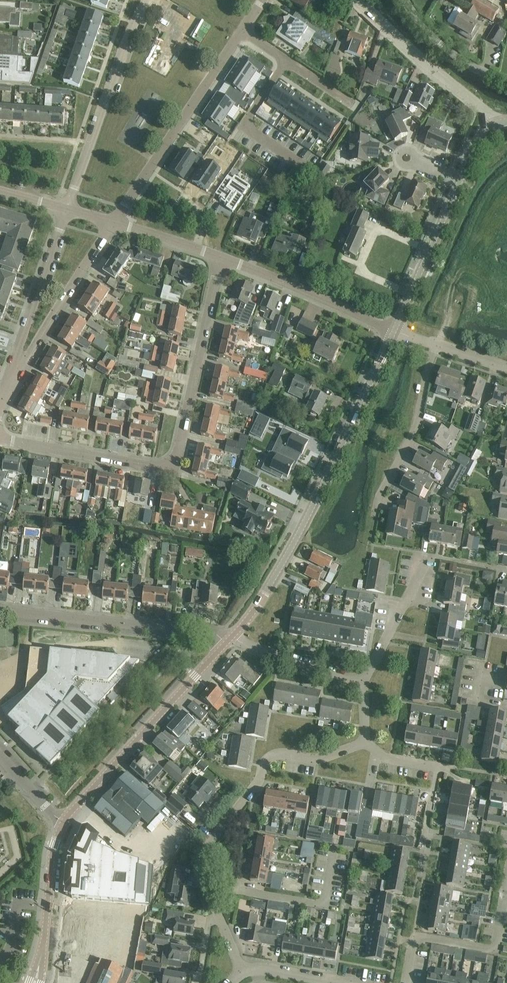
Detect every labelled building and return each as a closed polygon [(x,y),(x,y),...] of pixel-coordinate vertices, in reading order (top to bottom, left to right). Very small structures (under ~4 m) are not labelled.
[(110,0),(93,0),(91,3),(107,9),(110,0)] [(291,2),(305,11),(313,0),(292,0),(291,2)] [(455,27),(462,31),(461,34),(472,40),(477,32),(480,26),(474,22),(476,19),(477,20),(480,14),(493,22),(498,14),(500,11),(506,15),(506,10),(506,0),(464,0),(462,4),(470,9),(465,17),(462,15),(460,18),(455,27)] [(60,7),(58,14),(63,16),(66,8),(60,7)] [(20,27),(21,14),(17,13),(17,9),(4,8),(0,8),(0,23),(10,24),(10,27),(20,27)] [(77,12),(68,9),(65,16),(75,19),(77,12)] [(85,24),(100,29),(104,17),(89,12),(85,24)] [(68,18),(63,16),(58,14),(55,22),(65,26),(68,18)] [(314,34),(333,47),(335,42),(336,39),(311,23),(308,28),(289,16),(276,35),(277,36),(278,36),(277,35),(279,32),(286,36),(283,40),(299,50),(301,52),(306,44),(308,45),(314,34)] [(81,35),(96,40),(100,29),(85,24),(81,35)] [(487,40),(498,47),(506,34),(495,27),(487,40)] [(49,38),(55,39),(58,32),(52,30),(49,38)] [(1,55),(10,56),(17,57),(18,38),(32,39),(32,40),(46,41),(46,34),(36,33),(28,33),(18,32),(18,38),(0,37),(0,52),(1,52),(1,55)] [(351,33),(348,42),(347,45),(348,45),(345,53),(360,58),(363,51),(368,39),(351,33)] [(77,47),(91,52),(96,40),(81,35),(77,47)] [(52,47),(55,39),(49,38),(47,45),(52,47)] [(335,42),(333,47),(331,53),(337,55),(341,44),(335,42)] [(73,59),(87,64),(91,52),(77,47),(73,59)] [(44,53),(41,61),(47,63),(50,55),(44,53)] [(3,72),(2,82),(30,84),(33,74),(18,73),(18,57),(0,56),(0,72),(3,72)] [(240,59),(232,71),(251,83),(257,73),(260,75),(265,68),(251,58),(247,64),(240,59)] [(69,71),(83,76),(87,64),(73,59),(69,71)] [(42,77),(47,63),(41,61),(36,75),(42,77)] [(365,78),(364,81),(376,85),(378,80),(396,86),(402,69),(386,63),(386,65),(379,62),(376,72),(368,69),(365,78)] [(64,82),(70,84),(79,87),(83,76),(69,71),(64,82)] [(232,71),(224,82),(232,87),(228,92),(242,102),(247,95),(244,93),(251,83),(232,71)] [(280,84),(270,99),(278,105),(288,90),(280,84)] [(406,92),(402,102),(400,105),(407,108),(409,102),(412,103),(412,104),(426,110),(429,105),(430,105),(431,105),(433,100),(432,99),(431,99),(434,92),(420,86),(415,97),(412,96),(412,95),(406,92)] [(150,89),(142,101),(151,106),(153,101),(162,106),(166,98),(150,89)] [(288,90),(278,105),(287,111),(297,96),(288,90)] [(218,93),(210,104),(228,116),(235,106),(238,108),(239,105),(245,109),(248,106),(242,102),(228,92),(225,97),(218,93)] [(40,109),(38,125),(51,126),(52,110),(51,110),(53,96),(46,95),(44,110),(40,109)] [(297,96),(287,111),(296,117),(306,102),(297,96)] [(396,96),(393,102),(399,105),(402,99),(396,96)] [(445,99),(443,105),(448,107),(451,102),(445,99)] [(306,102),(296,117),(304,123),(314,108),(306,102)] [(210,104),(202,116),(209,120),(205,126),(228,141),(230,137),(222,132),(224,129),(221,127),(228,116),(210,104)] [(13,123),(14,107),(2,106),(0,122),(13,123)] [(26,124),(27,108),(14,107),(13,123),(26,124)] [(261,107),(256,115),(268,122),(270,119),(271,116),(265,113),(265,110),(261,107)] [(27,108),(26,124),(38,125),(40,109),(27,108)] [(314,108),(304,123),(313,129),(323,113),(314,108)] [(393,119),(386,123),(395,141),(408,135),(402,122),(411,117),(402,109),(390,114),(393,119)] [(52,110),(51,126),(64,127),(65,111),(52,110)] [(323,113),(313,129),(322,134),(332,119),(323,113)] [(443,124),(430,118),(424,131),(430,133),(425,144),(433,148),(434,146),(446,152),(452,138),(439,132),(443,124)] [(332,119),(322,134),(330,140),(340,125),(332,119)] [(210,131),(205,139),(213,145),(218,136),(210,131)] [(350,161),(357,162),(367,163),(368,158),(378,159),(379,146),(369,145),(369,139),(352,137),(350,161)] [(304,141),(302,145),(310,151),(313,146),(310,144),(305,140),(304,141)] [(183,149),(170,169),(183,178),(194,162),(199,165),(204,157),(199,153),(196,158),(183,149)] [(207,160),(192,182),(207,192),(222,170),(207,160)] [(319,173),(325,177),(330,169),(324,165),(319,173)] [(378,170),(371,177),(364,184),(369,189),(366,197),(384,205),(389,193),(380,189),(389,180),(378,170)] [(228,176),(216,194),(221,198),(219,200),(220,200),(220,202),(221,201),(225,204),(226,204),(227,203),(229,204),(226,208),(233,212),(250,186),(243,181),(235,176),(233,180),(228,176)] [(327,177),(317,180),(316,183),(325,188),(327,177)] [(418,208),(427,188),(413,182),(407,197),(399,194),(394,207),(402,210),(405,202),(418,208)] [(343,253),(356,259),(367,234),(362,232),(369,215),(358,210),(351,228),(354,229),(343,253)] [(14,271),(18,272),(28,245),(23,244),(25,240),(29,241),(36,221),(0,211),(0,233),(8,235),(0,260),(0,266),(2,266),(14,271)] [(241,227),(238,236),(256,243),(259,236),(265,238),(268,229),(271,221),(252,213),(248,221),(244,220),(241,227)] [(316,216),(310,231),(317,234),(323,219),(316,216)] [(277,241),(273,250),(287,256),(289,252),(299,256),(302,250),(308,253),(307,253),(308,253),(311,244),(313,240),(301,235),(300,239),(294,237),(289,239),(279,235),(277,241)] [(119,249),(111,260),(124,269),(131,258),(134,260),(147,264),(151,253),(138,249),(136,253),(130,251),(128,255),(119,249)] [(164,257),(151,253),(147,264),(154,267),(151,276),(158,278),(164,257)] [(103,272),(111,278),(116,281),(124,269),(111,260),(103,272)] [(172,276),(184,280),(183,283),(184,285),(185,286),(188,287),(190,287),(191,285),(197,268),(177,261),(172,276)] [(14,271),(2,266),(0,274),(0,284),(13,288),(16,278),(12,276),(14,271)] [(238,282),(232,299),(241,303),(246,305),(242,316),(239,324),(248,326),(249,325),(250,321),(250,320),(253,312),(256,305),(248,302),(254,288),(238,282)] [(87,295),(101,305),(109,293),(94,283),(87,295)] [(13,288),(0,284),(0,295),(9,298),(13,288)] [(127,287),(127,285),(119,284),(118,290),(129,292),(130,288),(127,287)] [(164,286),(161,299),(178,303),(182,293),(171,290),(172,288),(164,286)] [(259,328),(259,329),(265,331),(265,330),(270,332),(270,331),(279,335),(281,328),(285,319),(278,317),(280,312),(274,310),(279,298),(268,294),(260,311),(265,313),(263,318),(274,322),(272,328),(260,325),(259,328)] [(6,309),(9,298),(0,295),(0,307),(6,309)] [(79,307),(87,313),(94,317),(101,305),(87,295),(79,307)] [(111,303),(107,309),(113,312),(115,313),(119,307),(111,303)] [(158,318),(164,319),(167,306),(161,305),(158,318)] [(175,308),(172,321),(184,324),(187,311),(175,308)] [(113,312),(107,309),(103,315),(109,319),(109,318),(113,321),(117,314),(113,312)] [(87,325),(78,319),(74,316),(66,328),(80,336),(87,325)] [(172,321),(164,319),(158,318),(157,325),(163,327),(171,328),(169,334),(181,337),(184,324),(172,321)] [(302,318),(298,328),(297,330),(313,338),(318,326),(302,318)] [(254,320),(252,326),(259,328),(261,322),(254,320)] [(90,322),(88,327),(102,333),(105,328),(90,322)] [(132,324),(130,330),(141,332),(142,326),(132,324)] [(284,327),(281,334),(287,337),(290,329),(284,327)] [(80,336),(66,328),(58,340),(72,349),(80,336)] [(250,333),(236,330),(226,328),(223,343),(235,346),(237,339),(248,342),(250,333)] [(253,328),(251,335),(263,338),(265,338),(268,339),(271,340),(273,333),(267,331),(265,331),(259,329),(253,328)] [(130,337),(142,340),(143,335),(131,332),(130,337)] [(314,354),(333,363),(339,349),(334,346),(338,338),(329,334),(325,332),(321,340),(314,354)] [(90,334),(85,341),(91,344),(95,337),(90,334)] [(106,350),(109,344),(96,338),(93,344),(106,350)] [(85,341),(82,346),(88,350),(91,344),(85,341)] [(235,346),(223,343),(219,357),(243,363),(244,357),(233,355),(235,346)] [(164,357),(177,359),(179,346),(167,344),(166,350),(158,348),(152,346),(151,353),(157,355),(164,357)] [(54,348),(48,359),(60,366),(64,369),(71,372),(74,374),(77,376),(85,380),(86,374),(74,368),(67,364),(62,361),(66,355),(60,351),(59,350),(58,351),(54,348)] [(101,362),(96,369),(108,377),(116,365),(115,364),(116,359),(112,356),(108,354),(102,362),(101,362)] [(162,370),(164,370),(174,372),(177,359),(164,357),(162,370)] [(47,373),(54,377),(60,366),(48,359),(41,369),(46,372),(47,373)] [(253,370),(254,363),(247,361),(245,368),(253,370)] [(289,370),(274,362),(272,367),(280,371),(280,372),(286,375),(289,370)] [(214,382),(226,385),(228,376),(239,378),(241,372),(227,369),(217,367),(214,382)] [(74,374),(64,369),(62,373),(69,377),(67,380),(73,383),(77,376),(74,374)] [(244,374),(263,379),(262,384),(265,385),(268,374),(245,369),(244,374)] [(136,370),(135,376),(154,380),(156,374),(136,370)] [(459,400),(463,388),(466,379),(465,380),(460,378),(460,376),(442,370),(437,386),(452,391),(450,397),(459,400)] [(44,394),(49,397),(62,403),(64,399),(63,398),(65,395),(60,392),(59,394),(47,388),(50,383),(43,380),(44,379),(42,379),(37,376),(31,387),(44,394)] [(306,411),(310,413),(319,417),(328,399),(315,392),(315,393),(310,391),(313,384),(304,380),(296,376),(291,388),(307,396),(305,401),(310,404),(306,411)] [(157,392),(169,395),(172,382),(159,379),(157,392)] [(459,400),(458,402),(464,404),(466,399),(479,403),(486,384),(472,379),(468,390),(463,388),(459,400)] [(138,387),(149,391),(151,383),(139,381),(138,387)] [(210,397),(220,399),(234,402),(235,396),(224,394),(226,385),(214,382),(210,397)] [(154,405),(156,406),(166,408),(169,395),(157,392),(149,391),(138,387),(134,386),(133,394),(142,396),(141,397),(147,398),(148,397),(155,399),(154,405)] [(31,387),(26,398),(38,405),(44,394),(31,387)] [(496,392),(491,390),(486,404),(499,409),(501,404),(506,406),(506,405),(506,391),(497,388),(496,392)] [(119,393),(117,399),(125,401),(130,402),(135,403),(136,397),(126,395),(119,393)] [(59,408),(62,403),(49,397),(47,402),(59,408)] [(32,416),(32,415),(36,417),(38,413),(39,413),(43,408),(38,405),(26,398),(20,409),(32,416)] [(235,407),(252,411),(254,404),(237,401),(235,407)] [(205,421),(217,424),(219,415),(231,417),(232,412),(218,409),(208,406),(205,421)] [(234,413),(246,415),(255,417),(256,412),(252,411),(235,407),(234,413)] [(64,413),(63,417),(62,427),(75,429),(77,416),(64,413)] [(447,421),(452,418),(448,413),(443,416),(447,421)] [(111,422),(109,435),(122,437),(123,428),(124,425),(117,424),(119,415),(112,414),(111,422)] [(270,420),(260,415),(251,433),(261,438),(270,420)] [(476,434),(477,432),(482,418),(470,415),(465,430),(476,434)] [(77,416),(75,429),(88,431),(90,418),(77,416)] [(482,418),(477,432),(484,435),(487,425),(484,424),(485,420),(482,418)] [(98,420),(97,423),(96,433),(109,435),(111,422),(98,420)] [(201,436),(211,438),(225,441),(226,436),(215,433),(217,424),(205,421),(201,436)] [(426,440),(435,445),(445,450),(451,438),(454,440),(458,431),(446,424),(443,430),(435,425),(426,440)] [(132,426),(131,429),(129,439),(142,441),(145,428),(132,426)] [(145,428),(142,441),(155,443),(158,431),(145,428)] [(227,447),(240,450),(245,451),(248,436),(240,435),(239,443),(228,440),(227,447)] [(263,470),(279,478),(281,478),(282,475),(287,477),(293,466),(295,467),(307,442),(298,437),(296,436),(286,454),(285,454),(283,459),(278,457),(274,464),(267,460),(263,470)] [(196,460),(209,463),(211,454),(222,456),(223,451),(212,448),(199,445),(196,460)] [(225,453),(239,456),(240,450),(227,447),(225,453)] [(413,464),(422,469),(430,473),(434,467),(441,471),(447,460),(443,458),(434,453),(431,459),(420,452),(413,464)] [(466,468),(471,460),(461,454),(456,462),(466,468)] [(19,474),(19,470),(21,460),(5,457),(3,469),(2,476),(5,478),(8,472),(19,474)] [(193,475),(202,477),(205,478),(205,477),(216,480),(217,475),(207,472),(209,463),(196,460),(193,475)] [(456,470),(464,475),(467,469),(453,461),(451,464),(458,468),(456,470)] [(35,463),(34,473),(33,478),(41,479),(38,497),(51,499),(51,497),(53,487),(47,486),(50,465),(35,463)] [(63,468),(61,478),(61,479),(68,480),(66,488),(67,488),(66,496),(71,497),(76,470),(63,468)] [(1,511),(9,515),(13,507),(15,494),(9,491),(13,483),(12,481),(5,478),(2,476),(3,469),(0,469),(0,510),(1,511)] [(501,492),(506,493),(506,471),(494,469),(493,478),(501,479),(499,492),(501,492)] [(76,470),(71,497),(70,502),(74,503),(75,498),(76,498),(78,482),(86,483),(88,472),(76,470)] [(259,479),(247,473),(245,477),(240,475),(238,479),(255,487),(259,479)] [(98,474),(96,484),(96,486),(95,497),(100,498),(102,487),(109,489),(112,476),(98,474)] [(401,488),(410,492),(419,497),(425,488),(429,490),(434,481),(420,474),(417,479),(410,475),(407,480),(406,479),(401,488)] [(125,479),(112,476),(109,489),(117,490),(115,501),(120,502),(122,491),(123,491),(125,479)] [(216,489),(224,491),(224,487),(231,488),(233,480),(219,478),(217,486),(216,489)] [(148,498),(149,493),(150,483),(137,481),(136,490),(128,489),(127,493),(135,495),(135,496),(148,498)] [(252,489),(236,481),(230,494),(246,502),(252,489)] [(222,517),(231,488),(224,487),(224,491),(216,515),(222,517)] [(446,488),(441,496),(449,501),(454,493),(446,488)] [(501,519),(506,520),(506,501),(506,499),(506,497),(493,495),(491,504),(500,506),(498,518),(501,519)] [(212,534),(216,515),(217,509),(204,506),(203,512),(175,507),(176,498),(163,496),(160,509),(174,511),(171,527),(212,534)] [(419,499),(417,503),(424,507),(430,510),(431,505),(419,499)] [(241,502),(236,511),(247,517),(244,523),(246,524),(242,530),(252,535),(255,529),(265,534),(267,530),(270,530),(272,526),(270,524),(274,516),(265,511),(266,509),(256,505),(254,508),(241,502)] [(430,510),(424,507),(417,503),(415,502),(415,505),(399,502),(399,503),(403,503),(401,514),(391,512),(387,534),(405,538),(408,522),(414,523),(414,524),(427,527),(428,519),(430,510)] [(460,503),(459,510),(468,512),(469,505),(460,503)] [(145,522),(151,523),(153,509),(147,509),(145,522)] [(428,519),(427,527),(425,535),(431,536),(430,542),(441,544),(444,528),(436,527),(437,521),(428,519)] [(506,544),(506,530),(501,529),(502,523),(489,520),(486,533),(493,534),(492,541),(506,544)] [(444,528),(441,544),(460,548),(461,538),(463,525),(453,524),(453,530),(444,528)] [(464,536),(464,538),(462,548),(472,550),(474,540),(474,537),(464,536)] [(492,541),(491,547),(498,548),(497,554),(506,556),(506,544),(492,541)] [(61,543),(60,557),(68,558),(69,558),(70,544),(61,543)] [(161,543),(161,555),(168,555),(169,543),(161,543)] [(204,551),(196,550),(186,549),(185,556),(195,557),(203,559),(204,551)] [(101,552),(98,572),(97,584),(101,585),(102,572),(104,572),(106,553),(101,552)] [(333,561),(315,552),(310,561),(328,570),(333,561)] [(371,561),(369,576),(386,579),(389,564),(371,561)] [(450,564),(449,572),(456,573),(457,573),(458,565),(450,564)] [(305,575),(314,579),(319,582),(321,579),(324,580),(327,574),(310,565),(305,575)] [(58,568),(57,580),(64,581),(64,585),(64,590),(63,595),(75,596),(77,581),(78,572),(67,571),(62,571),(63,568),(59,568),(58,568)] [(25,576),(24,581),(23,591),(36,592),(37,577),(38,570),(30,569),(29,576),(25,576)] [(484,572),(482,579),(493,581),(494,573),(484,572)] [(8,589),(10,574),(0,573),(0,588),(8,589)] [(331,584),(335,575),(330,573),(325,582),(331,584)] [(469,588),(470,587),(471,577),(455,575),(454,580),(448,579),(446,591),(462,594),(463,587),(469,588)] [(386,579),(369,576),(366,590),(384,593),(386,579)] [(37,577),(36,592),(48,594),(50,578),(37,577)] [(312,580),(309,586),(318,591),(321,585),(312,580)] [(505,607),(506,596),(506,581),(503,580),(502,587),(498,587),(494,605),(505,607)] [(88,598),(89,588),(89,583),(77,581),(75,596),(88,598)] [(189,591),(189,594),(188,604),(196,605),(196,602),(203,603),(203,604),(216,606),(218,590),(208,588),(205,588),(205,582),(197,581),(196,592),(189,591)] [(163,586),(163,591),(157,590),(155,605),(167,606),(169,592),(176,593),(178,582),(173,582),(172,586),(163,586)] [(115,601),(117,586),(104,584),(103,599),(115,601)] [(146,584),(145,589),(144,589),(143,604),(155,605),(157,590),(151,589),(152,584),(146,584)] [(297,584),(294,590),(308,597),(310,591),(297,584)] [(327,594),(334,595),(336,589),(336,585),(333,585),(327,594)] [(128,602),(129,587),(117,586),(115,601),(128,602)] [(449,610),(465,613),(467,604),(460,603),(462,594),(446,591),(444,604),(450,605),(449,610)] [(360,594),(359,600),(373,603),(375,596),(360,594)] [(294,609),(290,634),(302,636),(306,612),(294,609)] [(442,615),(440,627),(456,630),(457,622),(463,623),(465,613),(449,610),(448,616),(442,615)] [(306,612),(302,636),(314,638),(319,614),(306,612)] [(319,614),(314,638),(326,640),(331,616),(319,614)] [(331,616),(326,640),(339,643),(343,618),(331,616)] [(339,643),(351,645),(355,620),(343,618),(339,643)] [(355,620),(351,645),(363,647),(367,623),(355,620)] [(482,624),(480,632),(489,634),(491,627),(482,624)] [(500,635),(501,627),(502,626),(494,624),(493,634),(500,635)] [(442,646),(452,648),(459,649),(461,640),(454,639),(456,630),(440,627),(438,639),(443,640),(442,646)] [(476,649),(483,651),(486,637),(479,635),(476,649)] [(12,700),(1,706),(9,719),(20,730),(16,735),(51,767),(66,752),(101,714),(100,713),(96,710),(95,709),(105,699),(113,689),(128,673),(134,667),(140,661),(134,660),(116,659),(116,658),(82,654),(72,653),(71,653),(31,649),(30,653),(28,676),(26,688),(25,692),(22,694),(13,700),(12,700)] [(420,664),(436,667),(438,654),(422,651),(420,664)] [(241,676),(253,686),(261,676),(240,659),(240,660),(237,664),(232,660),(221,674),(234,684),(241,676)] [(417,676),(434,679),(436,667),(420,664),(417,676)] [(415,689),(432,692),(434,679),(417,676),(415,689)] [(454,691),(459,692),(460,684),(455,683),(454,686),(447,685),(446,689),(454,690),(454,691)] [(201,698),(209,704),(213,708),(213,707),(218,711),(226,703),(221,698),(224,694),(212,684),(201,698)] [(292,686),(277,684),(274,701),(289,704),(292,686)] [(306,689),(292,686),(289,704),(303,706),(306,689)] [(245,689),(241,694),(247,700),(252,695),(245,689)] [(306,689),(303,706),(318,709),(321,691),(306,689)] [(432,692),(415,689),(413,702),(429,705),(432,692)] [(236,696),(231,702),(241,710),(246,704),(236,696)] [(320,717),(335,720),(338,703),(323,700),(320,717)] [(193,701),(188,708),(195,714),(202,720),(208,714),(201,708),(193,701)] [(338,703),(335,720),(349,723),(352,705),(338,703)] [(251,705),(249,720),(266,723),(269,708),(251,705)] [(468,706),(466,719),(473,720),(475,707),(468,706)] [(505,725),(506,714),(506,713),(491,710),(489,722),(505,725)] [(167,729),(179,740),(195,722),(183,711),(167,729)] [(246,735),(252,736),(264,738),(266,723),(249,720),(246,735)] [(505,725),(489,722),(486,735),(503,738),(505,725)] [(408,727),(405,744),(418,746),(421,729),(408,727)] [(186,746),(185,745),(179,740),(167,729),(154,744),(170,758),(174,761),(182,753),(181,752),(186,746)] [(421,729),(418,746),(430,748),(433,732),(421,729)] [(433,732),(430,748),(443,750),(446,734),(433,732)] [(446,734),(443,750),(456,753),(459,736),(446,734)] [(503,738),(486,735),(484,748),(501,751),(503,738)] [(234,737),(231,751),(249,754),(251,740),(234,737)] [(220,740),(215,745),(220,749),(225,744),(220,740)] [(484,748),(482,760),(498,763),(501,751),(484,748)] [(249,754),(231,751),(229,766),(246,769),(249,754)] [(131,769),(139,776),(149,785),(159,774),(162,777),(165,773),(145,754),(131,769)] [(180,782),(186,775),(190,770),(186,765),(181,770),(169,760),(162,767),(180,782)] [(200,761),(196,766),(204,772),(209,767),(200,761)] [(135,779),(128,773),(127,773),(95,809),(95,810),(96,810),(126,837),(132,829),(142,818),(148,824),(165,805),(162,803),(151,795),(135,779)] [(217,791),(209,785),(200,777),(194,784),(196,786),(186,797),(199,808),(209,796),(211,798),(217,791)] [(475,786),(488,789),(490,783),(476,780),(475,786)] [(453,795),(471,798),(473,787),(451,784),(451,788),(453,788),(452,795),(453,795)] [(503,804),(506,788),(493,786),(490,802),(503,804)] [(316,808),(327,810),(331,788),(328,788),(327,790),(320,789),(316,808)] [(332,789),(331,788),(327,810),(338,812),(342,790),(338,790),(338,792),(331,791),(332,789)] [(157,789),(151,795),(162,803),(165,799),(167,798),(157,789)] [(349,814),(353,792),(349,792),(348,794),(342,793),(342,790),(338,812),(349,814)] [(275,809),(277,793),(267,792),(264,807),(275,809)] [(353,792),(349,814),(360,816),(357,828),(356,838),(362,839),(368,802),(362,801),(363,794),(359,793),(359,796),(352,795),(353,792)] [(383,814),(387,792),(384,792),(383,794),(376,793),(374,803),(368,802),(362,839),(378,842),(379,837),(369,835),(370,827),(371,827),(373,812),(383,814)] [(388,792),(387,792),(383,814),(394,815),(398,794),(394,793),(394,796),(387,795),(388,792)] [(168,802),(181,812),(181,813),(188,804),(175,793),(168,802)] [(288,795),(277,793),(275,809),(285,811),(288,795)] [(405,817),(409,796),(405,795),(405,798),(398,797),(398,794),(394,815),(393,822),(398,823),(399,816),(405,817)] [(453,795),(452,795),(449,794),(449,798),(451,799),(450,805),(451,805),(450,806),(469,809),(471,798),(453,795)] [(299,797),(288,795),(285,811),(296,813),(299,797)] [(402,837),(400,846),(413,848),(415,839),(406,837),(408,825),(409,825),(410,818),(416,819),(420,798),(416,797),(415,800),(409,798),(409,796),(405,817),(402,837)] [(307,815),(310,799),(299,797),(296,813),(307,815)] [(448,816),(467,820),(469,809),(450,806),(451,805),(450,805),(447,805),(447,809),(449,809),(448,816)] [(466,825),(467,820),(448,816),(446,816),(445,819),(447,820),(446,827),(456,829),(454,838),(479,842),(480,836),(470,834),(471,826),(466,825)] [(306,839),(322,842),(323,834),(308,831),(306,839)] [(380,833),(379,837),(378,842),(389,844),(391,835),(380,833)] [(391,835),(389,844),(400,846),(402,837),(391,835)] [(272,852),(274,841),(258,838),(256,849),(272,852)] [(343,846),(354,848),(355,848),(356,841),(344,838),(343,846)] [(454,842),(452,853),(469,856),(471,845),(454,842)] [(121,870),(130,876),(133,878),(147,856),(133,847),(135,849),(131,855),(129,853),(131,855),(121,870)] [(393,848),(391,859),(408,862),(410,851),(393,848)] [(272,852),(256,849),(255,860),(270,862),(272,852)] [(312,858),(313,853),(294,849),(293,854),(312,858)] [(358,849),(357,853),(353,853),(352,863),(359,865),(360,860),(360,858),(364,859),(365,850),(358,849)] [(364,859),(371,860),(372,852),(365,850),(364,859)] [(450,864),(467,866),(469,856),(452,853),(450,864)] [(408,862),(391,859),(391,860),(386,859),(384,869),(390,870),(406,873),(408,862)] [(270,862),(255,860),(253,870),(268,873),(270,862)] [(64,886),(74,887),(76,887),(77,883),(79,883),(80,873),(84,873),(85,864),(77,863),(67,862),(65,881),(64,886)] [(450,864),(448,874),(465,877),(467,866),(450,864)] [(268,873),(253,870),(251,881),(271,885),(273,874),(268,873)] [(390,870),(388,881),(404,884),(406,873),(390,870)] [(465,877),(448,874),(447,885),(463,888),(465,877)] [(404,884),(388,881),(383,880),(381,891),(392,893),(402,894),(404,884)] [(175,904),(179,905),(189,907),(191,893),(194,893),(194,889),(173,885),(172,895),(176,896),(175,904)] [(434,898),(451,901),(453,890),(436,887),(434,898)] [(375,905),(392,908),(394,897),(377,894),(376,900),(371,899),(370,904),(375,905)] [(483,895),(481,906),(487,907),(489,896),(483,895)] [(451,901),(434,898),(432,909),(449,912),(451,901)] [(250,908),(265,910),(266,903),(252,901),(250,908)] [(288,905),(275,903),(274,909),(286,911),(288,905)] [(141,934),(142,933),(143,928),(145,917),(86,907),(76,905),(75,912),(71,911),(68,930),(62,929),(62,928),(61,928),(56,952),(57,952),(61,952),(60,956),(90,963),(96,965),(99,966),(102,958),(125,968),(134,972),(140,940),(141,934)] [(375,905),(373,915),(390,918),(392,908),(375,905)] [(487,907),(481,906),(472,905),(470,915),(468,915),(480,917),(485,918),(487,907)] [(449,912),(432,909),(430,920),(448,923),(449,912)] [(184,914),(174,912),(168,911),(166,921),(176,923),(174,933),(183,934),(193,936),(195,923),(183,920),(184,914)] [(247,941),(261,944),(264,929),(256,928),(258,917),(244,914),(241,929),(249,930),(247,941)] [(371,926),(388,929),(390,918),(373,915),(371,926)] [(479,927),(480,917),(468,915),(467,922),(473,923),(472,926),(479,927)] [(448,923),(430,920),(428,930),(446,933),(448,923)] [(285,937),(285,934),(287,924),(273,921),(272,930),(264,929),(261,944),(276,946),(278,935),(285,937)] [(146,923),(145,932),(152,933),(154,924),(146,923)] [(370,937),(386,940),(388,929),(371,926),(366,925),(365,930),(371,931),(370,937)] [(479,927),(472,926),(465,925),(463,936),(477,939),(479,927)] [(282,952),(293,954),(296,936),(285,934),(285,937),(282,952)] [(168,939),(155,936),(154,944),(167,947),(168,939)] [(293,954),(304,955),(307,938),(296,936),(293,954)] [(386,940),(370,937),(368,948),(384,951),(386,940)] [(304,955),(314,957),(317,940),(307,938),(304,955)] [(314,957),(325,959),(328,942),(317,940),(314,957)] [(339,944),(328,942),(325,959),(336,961),(339,944)] [(431,951),(444,953),(445,947),(432,945),(431,951)] [(172,946),(170,958),(162,956),(161,965),(181,969),(182,963),(188,964),(191,949),(181,947),(172,946)] [(445,947),(444,953),(454,955),(456,949),(445,947)] [(384,951),(368,948),(366,958),(382,961),(384,951)] [(464,961),(475,963),(477,953),(466,951),(464,961)] [(488,954),(477,953),(475,963),(486,964),(488,954)] [(55,974),(57,974),(67,978),(68,974),(81,977),(83,969),(85,969),(87,969),(90,963),(60,956),(55,974)] [(131,979),(132,976),(134,972),(125,968),(102,958),(99,966),(96,965),(88,982),(129,982),(131,979)] [(144,963),(143,972),(159,975),(161,966),(144,963)] [(441,970),(436,969),(434,976),(429,975),(427,982),(438,982),(441,970)] [(450,979),(445,978),(446,971),(441,970),(438,982),(449,982),(450,979)] [(176,974),(166,972),(164,982),(185,982),(186,975),(176,974)] [(462,973),(458,972),(456,980),(450,979),(449,982),(461,982),(462,973)] [(462,973),(461,982),(472,982),(467,982),(468,974),(462,973)] [(53,982),(65,982),(67,978),(57,974),(53,982)]
